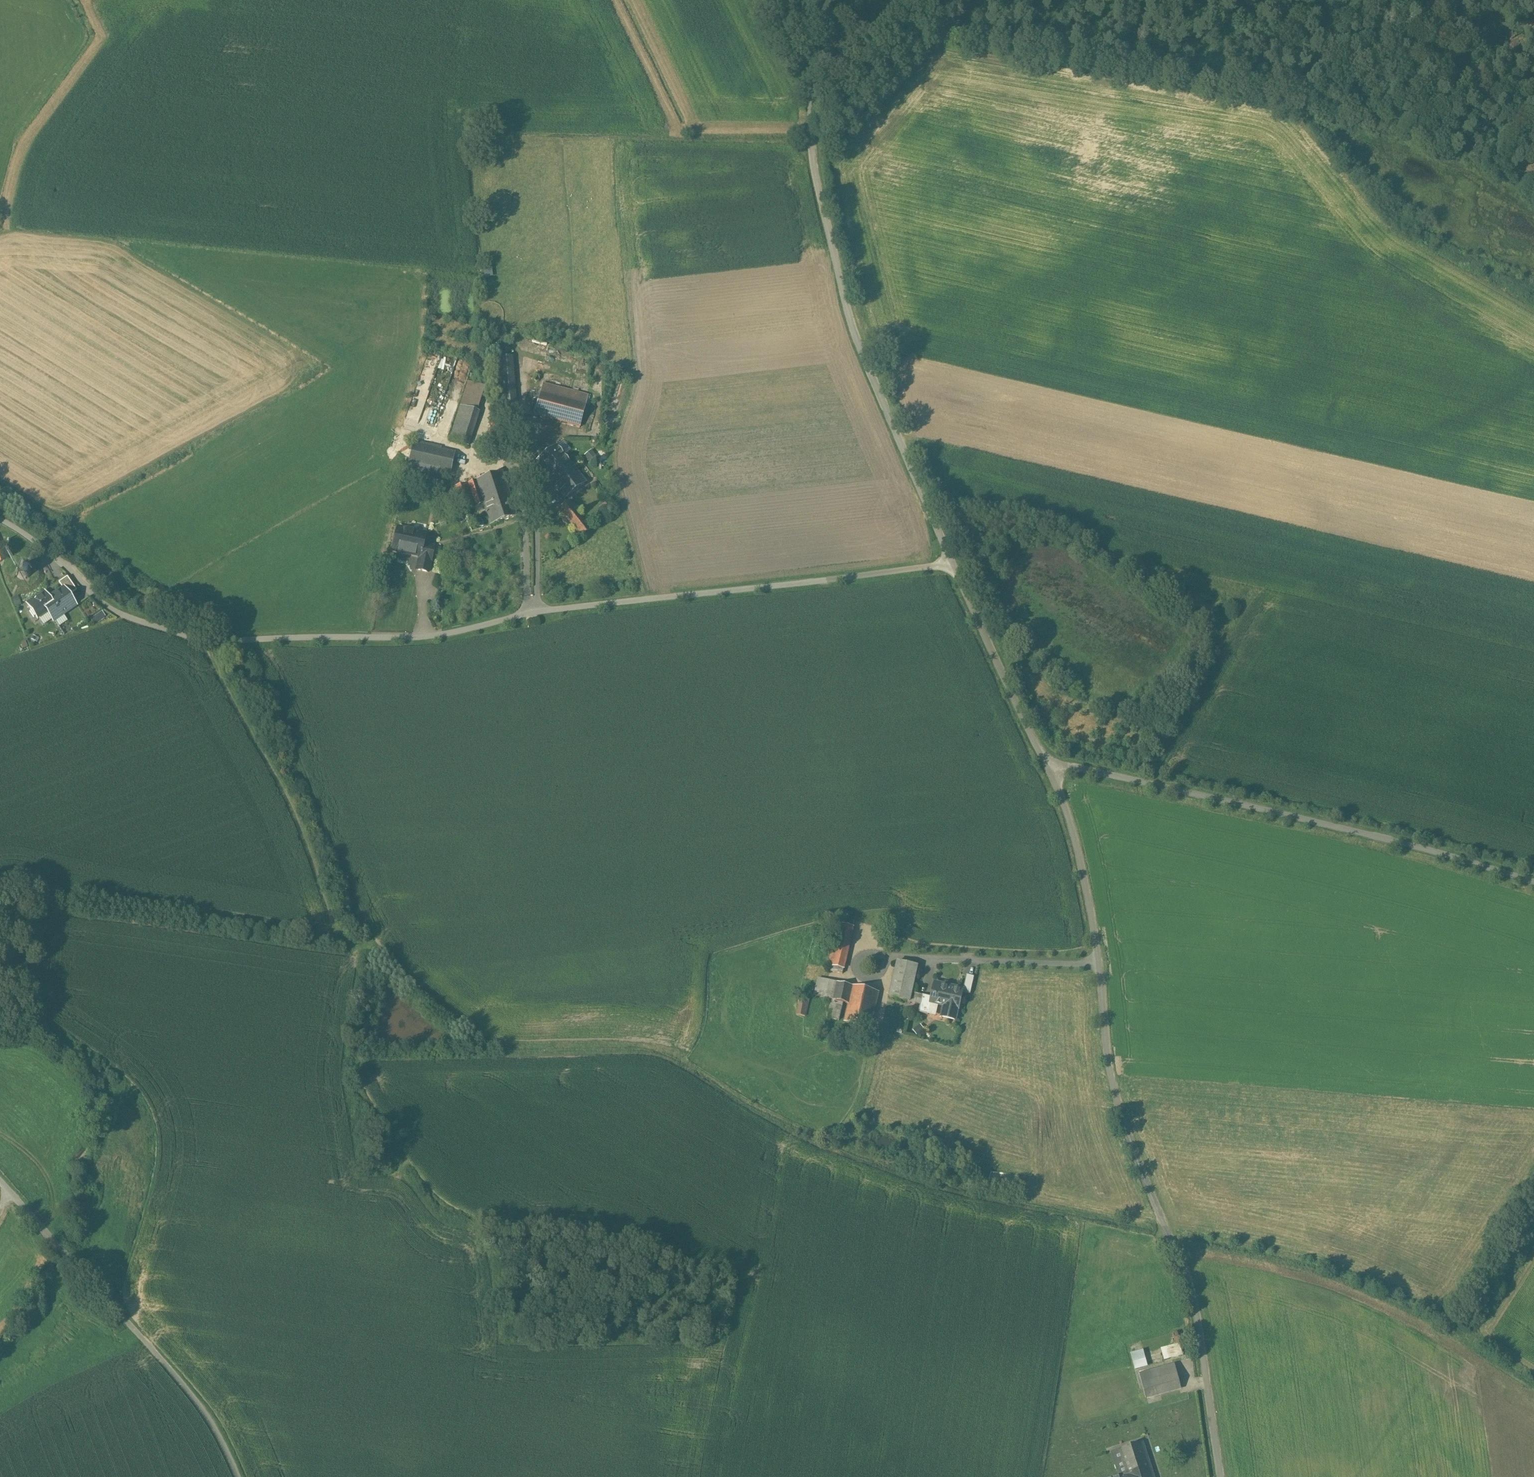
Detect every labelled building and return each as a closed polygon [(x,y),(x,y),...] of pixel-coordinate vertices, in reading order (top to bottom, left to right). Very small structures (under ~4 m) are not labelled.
[(468,382),(450,441),(468,446),(478,412),(474,411),(482,386),(468,382)] [(588,396),(543,384),(534,416),(579,428),(588,396)] [(496,408),(497,418),(515,416),(514,407),(496,408)] [(516,440),(489,432),(483,451),(510,459),(516,440)] [(413,444),(406,475),(436,482),(438,474),(450,477),(455,453),(413,444)] [(557,445),(535,463),(548,480),(570,463),(557,445)] [(586,483),(570,463),(548,480),(564,500),(586,483)] [(460,514),(475,509),(481,505),(481,507),(484,506),(490,526),(517,517),(502,472),(451,489),(460,514)] [(568,501),(559,508),(582,537),(590,530),(568,501)] [(397,529),(393,552),(419,557),(420,558),(423,545),(425,535),(397,529)] [(434,547),(423,545),(420,558),(419,557),(417,571),(428,573),(434,547)] [(34,565),(28,568),(29,568),(30,570),(31,572),(32,575),(38,571),(34,565)] [(23,566),(20,567),(18,568),(17,570),(16,572),(15,574),(16,576),(16,578),(18,580),(20,582),(22,582),(24,582),(27,582),(29,581),(30,579),(31,577),(32,575),(31,572),(30,570),(29,568),(28,568),(27,567),(25,566),(23,566)] [(59,583),(63,590),(64,589),(69,596),(76,591),(67,578),(59,583)] [(37,598),(27,605),(31,610),(29,612),(34,618),(36,617),(38,620),(47,614),(53,622),(75,606),(69,596),(64,589),(63,590),(49,599),(45,594),(37,599),(37,598)] [(95,624),(108,617),(104,611),(92,618),(95,624)] [(855,918),(845,919),(844,925),(838,924),(828,971),(843,975),(855,918)] [(898,962),(890,998),(910,1002),(918,966),(898,962)] [(845,1023),(871,1028),(879,993),(819,979),(815,997),(832,1000),(843,1003),(849,1004),(845,1023)] [(964,991),(935,984),(932,998),(930,1003),(931,1004),(944,1007),(942,1016),(956,1019),(958,1010),(960,1010),(964,991)] [(930,1003),(932,998),(918,994),(916,1004),(921,1005),(919,1013),(928,1015),(931,1004),(930,1003)] [(809,1001),(800,999),(797,1015),(806,1017),(809,1001)] [(843,1003),(832,1000),(828,1019),(839,1021),(843,1003)] [(1181,1331),(1175,1332),(1178,1343),(1183,1342),(1181,1331)] [(1184,1344),(1165,1347),(1167,1359),(1186,1356),(1184,1344)] [(1138,1369),(1152,1366),(1147,1349),(1134,1352),(1138,1369)] [(1174,1365),(1141,1374),(1147,1398),(1180,1389),(1174,1365)] [(1119,1450),(1126,1474),(1119,1476),(1116,1476),(1154,1476),(1143,1442),(1119,1450)] [(1126,1474),(1119,1450),(1112,1452),(1119,1476),(1126,1474)]
